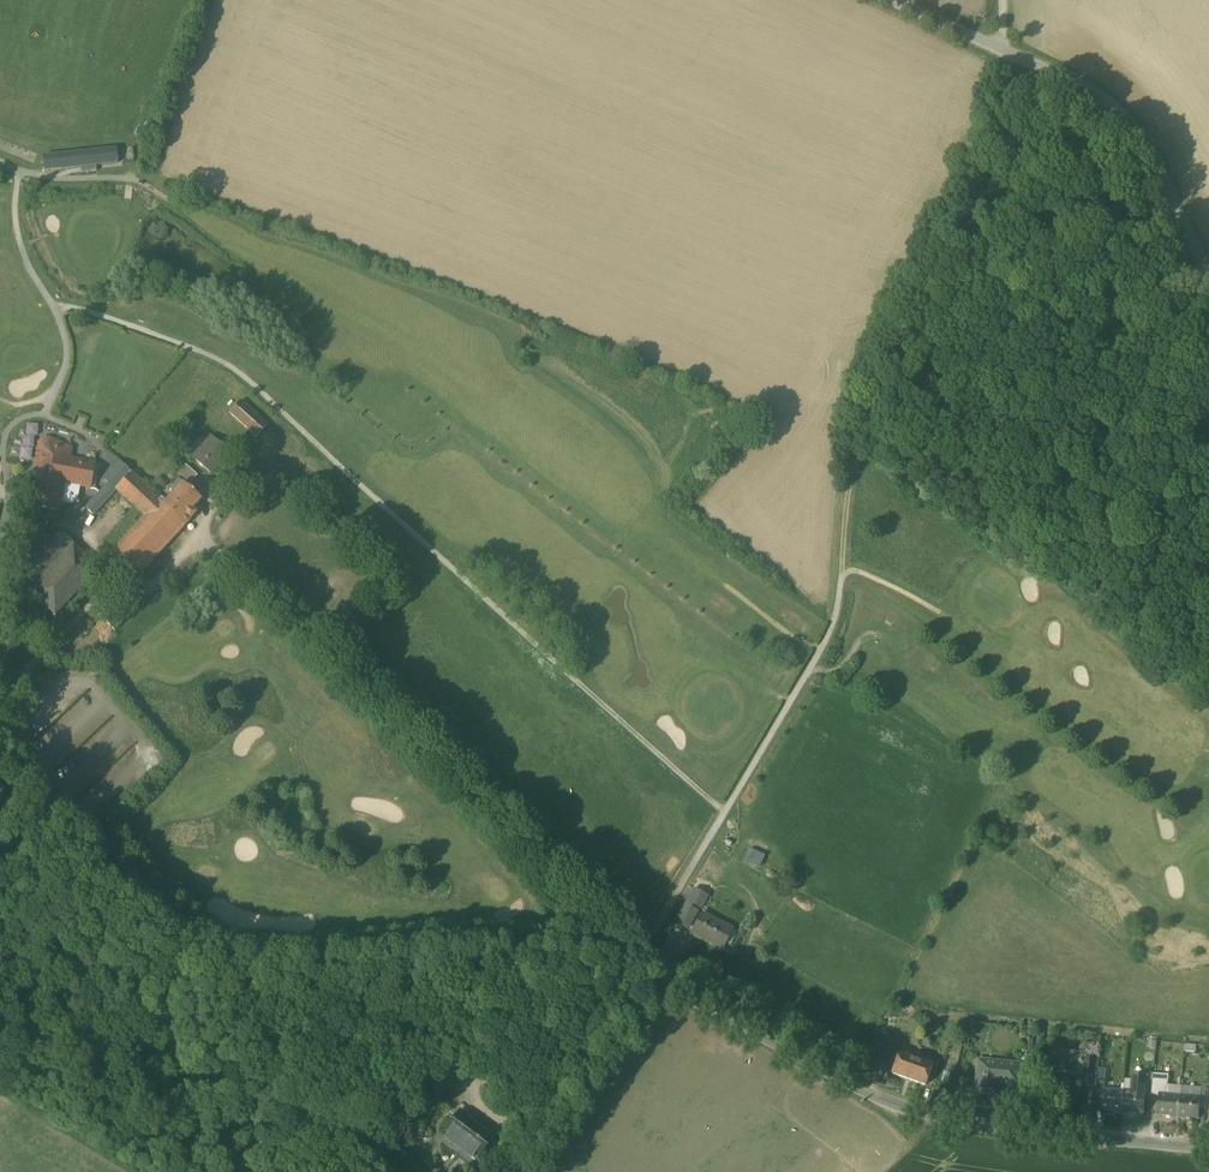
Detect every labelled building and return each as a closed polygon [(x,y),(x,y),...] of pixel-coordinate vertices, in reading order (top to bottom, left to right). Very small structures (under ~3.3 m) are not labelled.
[(143,146),(130,147),(130,159),(144,158),(143,146)] [(113,151),(45,158),(47,170),(75,167),(76,173),(86,172),(85,166),(114,163),(113,151)] [(218,383),(208,394),(217,402),(227,391),(218,383)] [(269,426),(241,401),(229,414),(257,439),(269,426)] [(229,453),(212,437),(193,459),(210,475),(229,453)] [(55,443),(48,440),(45,440),(43,441),(41,443),(40,445),(36,466),(41,467),(33,507),(45,509),(59,512),(60,512),(62,502),(71,504),(77,500),(80,487),(90,489),(95,464),(69,459),(71,449),(55,443)] [(198,476),(186,465),(175,477),(179,480),(187,487),(198,476)] [(136,478),(131,473),(116,490),(145,517),(159,502),(161,500),(136,478)] [(179,480),(170,490),(174,494),(166,503),(162,499),(161,500),(159,502),(185,525),(196,513),(195,513),(192,510),(201,500),(187,487),(179,480)] [(92,498),(82,510),(81,508),(73,517),(84,527),(101,508),(92,498)] [(145,517),(110,555),(136,579),(185,525),(159,502),(145,517)] [(59,512),(45,509),(43,517),(58,520),(59,512)] [(21,515),(14,513),(8,538),(15,540),(21,515)] [(59,531),(28,564),(46,580),(77,547),(59,531)] [(46,580),(32,594),(57,618),(102,571),(77,547),(46,580)] [(125,595),(102,621),(117,634),(140,609),(125,595)] [(760,868),(765,854),(751,849),(746,863),(760,868)] [(708,897),(694,890),(687,902),(701,909),(708,897)] [(685,906),(677,921),(689,928),(697,912),(685,906)] [(731,929),(702,914),(694,930),(706,937),(704,940),(720,949),(731,929)] [(1088,1050),(1047,1047),(1045,1069),(1086,1073),(1087,1068),(1088,1050)] [(932,1066),(898,1054),(891,1075),(925,1087),(932,1066)] [(1017,1064),(977,1060),(974,1093),(994,1094),(995,1085),(994,1085),(998,1082),(1015,1084),(1017,1064)] [(1105,1065),(1096,1064),(1096,1069),(1095,1081),(1104,1081),(1105,1065)] [(1096,1069),(1087,1068),(1086,1073),(1085,1083),(1094,1084),(1095,1081),(1096,1069)] [(456,1078),(444,1070),(433,1086),(444,1094),(456,1078)] [(1152,1072),(1144,1071),(1143,1077),(1144,1077),(1142,1090),(1143,1090),(1143,1093),(1150,1093),(1151,1079),(1152,1072)] [(1143,1077),(1132,1075),(1131,1089),(1122,1088),(1122,1089),(1120,1111),(1127,1112),(1127,1115),(1140,1117),(1141,1111),(1143,1093),(1143,1090),(1142,1090),(1144,1077),(1143,1077)] [(1158,1080),(1151,1079),(1150,1093),(1157,1094),(1157,1092),(1158,1080)] [(1199,1096),(1198,1109),(1205,1110),(1207,1086),(1200,1085),(1200,1088),(1199,1096)] [(1178,1094),(1199,1096),(1200,1088),(1179,1086),(1178,1094)] [(1122,1089),(1102,1087),(1100,1107),(1113,1109),(1113,1110),(1120,1111),(1122,1089)] [(1178,1094),(1157,1092),(1157,1094),(1155,1113),(1169,1114),(1169,1116),(1176,1117),(1178,1094)] [(1199,1096),(1178,1094),(1176,1117),(1184,1118),(1184,1116),(1197,1118),(1198,1109),(1199,1096)] [(493,1137),(462,1112),(446,1132),(464,1146),(478,1157),(493,1137)] [(464,1146),(456,1157),(469,1167),(478,1157),(464,1146)] [(444,1171),(466,1171),(469,1167),(456,1157),(444,1171)]
